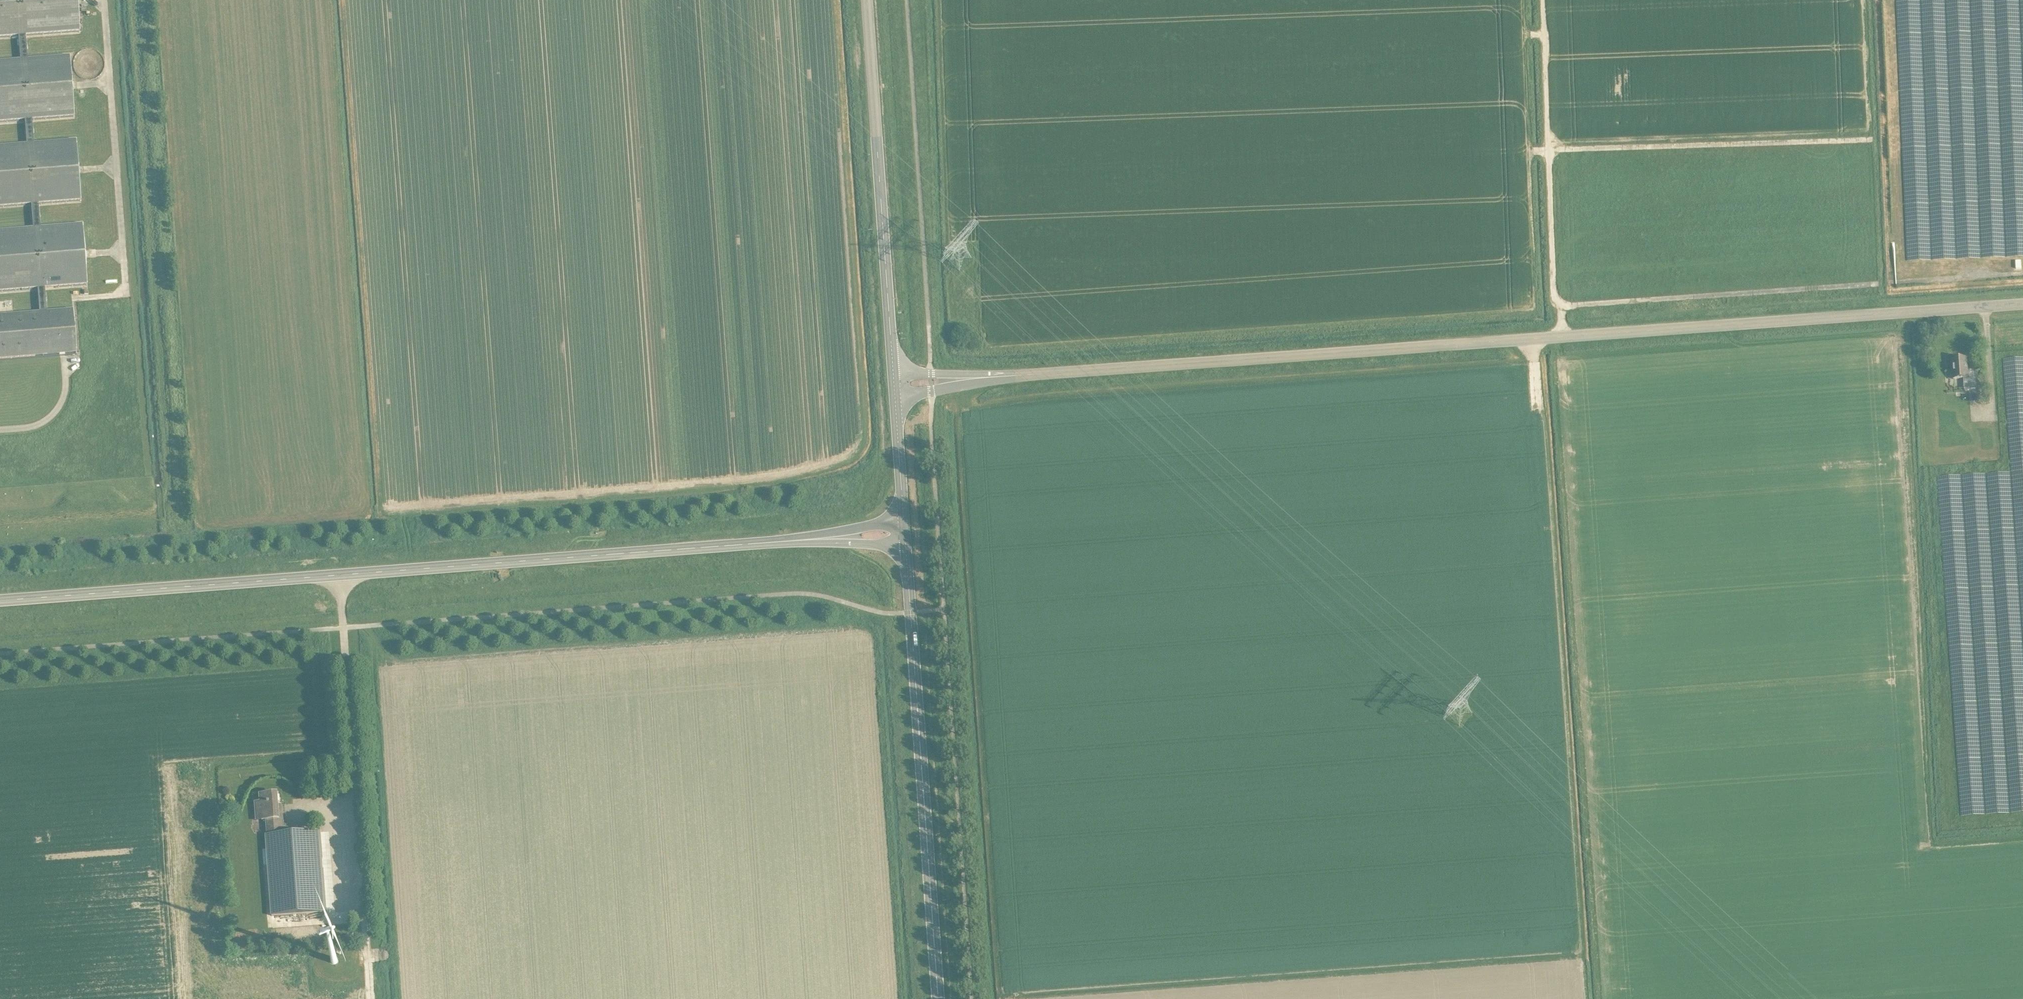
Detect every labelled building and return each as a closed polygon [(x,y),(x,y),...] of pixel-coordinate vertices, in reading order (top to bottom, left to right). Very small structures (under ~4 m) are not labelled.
[(24,121),(26,143),(0,145),(0,207),(31,205),(33,227),(0,229),(0,292),(37,289),(39,312),(0,315),(0,359),(76,353),(72,309),(46,311),(45,288),(87,285),(82,223),(40,226),(38,204),(80,201),(75,139),(33,142),(31,120),(74,117),(69,55),(27,58),(25,36),(79,32),(77,0),(0,0),(0,38),(18,36),(19,59),(0,60),(0,123),(24,121)] [(1961,136),(2009,133),(2001,32),(1953,36),(1961,136)] [(1951,358),(1953,378),(1963,378),(1964,389),(1976,388),(1975,370),(1967,371),(1966,357),(1951,358)] [(2022,682),(2022,672),(2005,671),(2004,682),(2022,682)] [(256,812),(261,811),(261,820),(266,819),(267,834),(265,835),(271,915),(325,911),(319,831),(283,833),(281,804),(277,804),(276,792),(260,794),(260,801),(255,802),(256,812)]
